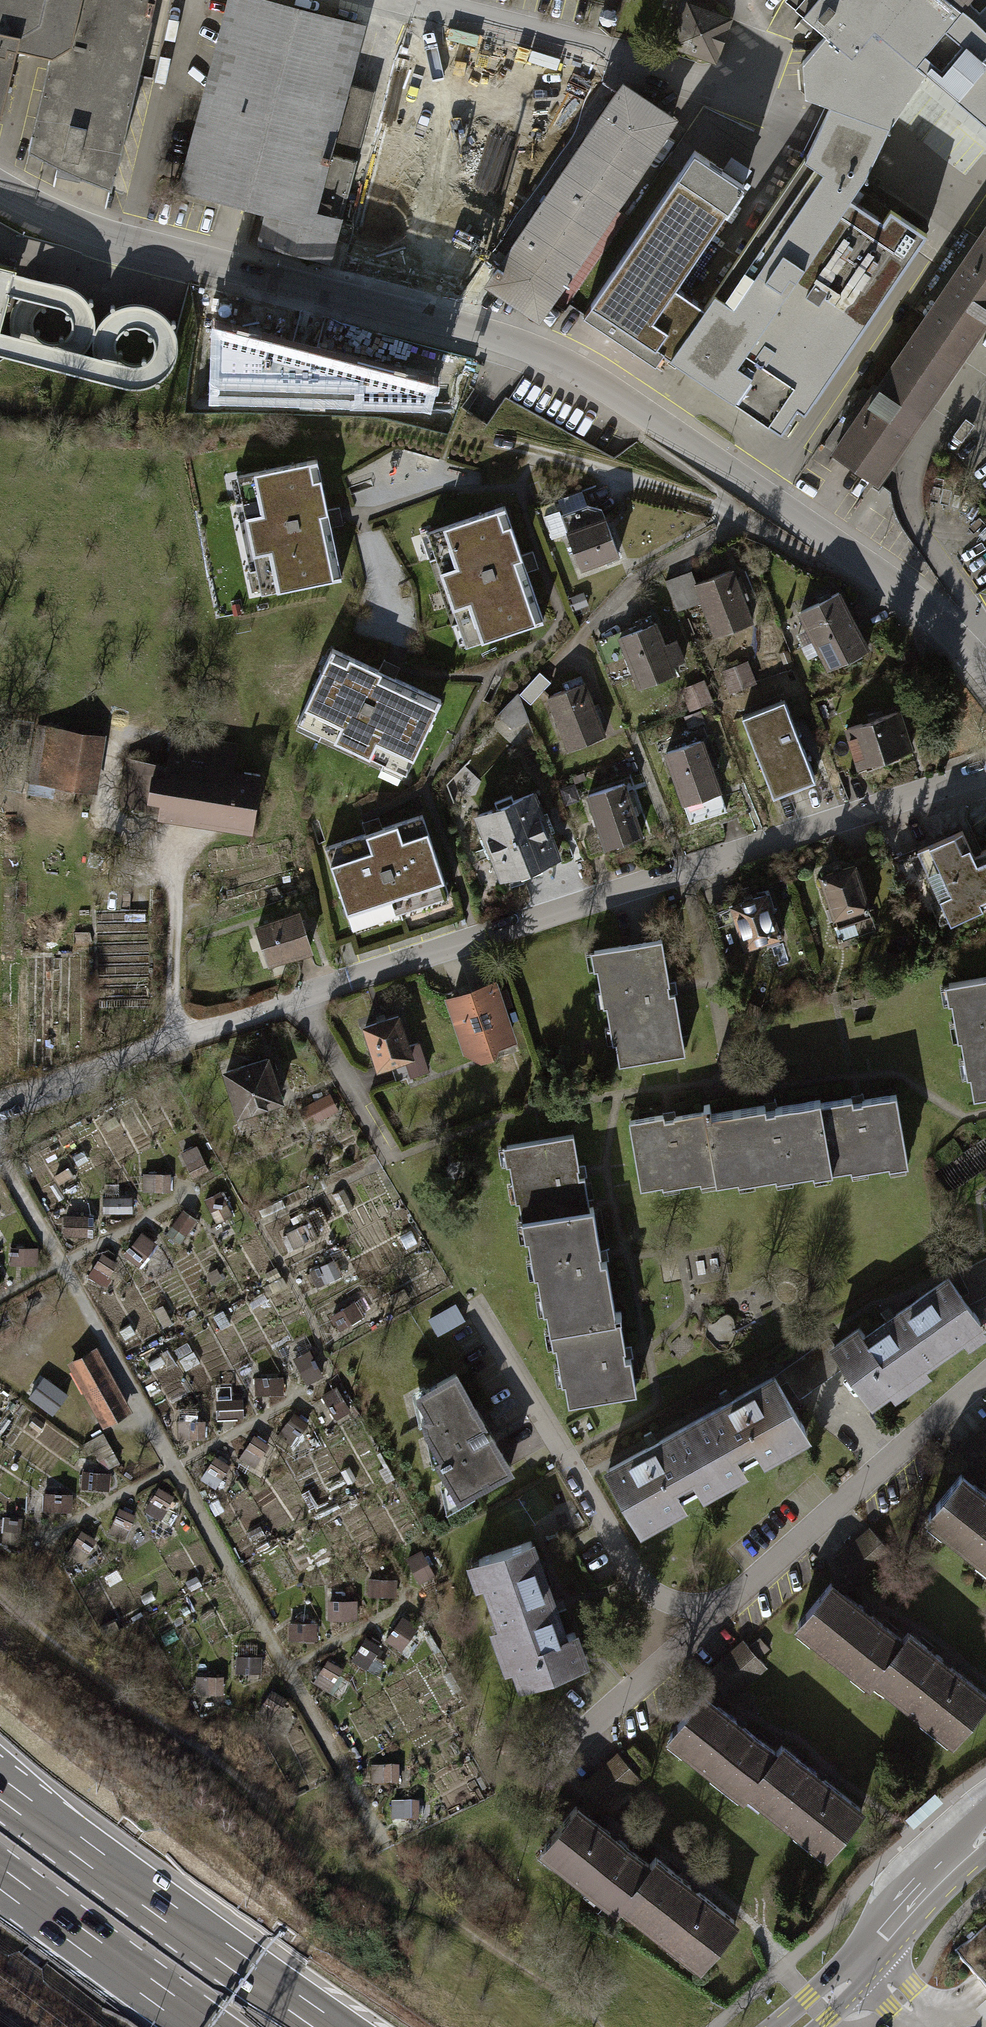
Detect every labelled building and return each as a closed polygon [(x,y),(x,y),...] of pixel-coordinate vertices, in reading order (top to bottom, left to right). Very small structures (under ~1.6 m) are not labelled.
[(50,55),(72,39),(81,0),(0,0),(0,113),(17,46),(50,55)] [(72,39),(50,55),(28,151),(111,188),(154,0),(81,0),(72,39)] [(186,185),(265,206),(255,242),(325,261),(369,95),(342,88),(358,26),(262,0),(236,0),(186,185)] [(827,102),(812,125),(700,304),(666,355),(695,375),(783,437),(927,219),(862,176),(872,151),(884,123),(917,75),(985,124),(985,0),(785,0),(822,35),(803,96),(827,102)] [(720,54),(735,0),(683,0),(672,41),(720,54)] [(629,85),(494,274),(544,309),(679,121),(629,85)] [(691,150),(580,315),(654,365),(662,352),(666,355),(700,304),(675,287),(744,185),(691,150)] [(835,453),(875,482),(985,319),(985,229),(835,453)] [(0,257),(0,320),(10,285),(16,261),(0,257)] [(432,384),(217,328),(216,396),(428,402),(432,384)] [(317,459),(237,475),(261,594),(341,577),(317,459)] [(426,532),(465,646),(543,619),(505,505),(426,532)] [(587,505),(561,514),(581,568),(619,554),(601,508),(587,505)] [(691,571),(665,581),(676,610),(702,601),(715,635),(751,622),(743,600),(748,598),(741,578),(735,580),(731,569),(695,583),(691,571)] [(801,611),(815,639),(852,620),(838,592),(801,611)] [(638,630),(596,646),(611,683),(634,674),(638,686),(675,672),(672,665),(683,661),(671,631),(660,635),(655,623),(653,624),(651,616),(635,622),(638,630)] [(815,639),(829,667),(866,648),(852,620),(815,639)] [(441,699),(332,648),(297,722),(406,773),(441,699)] [(753,659),(726,666),(731,687),(758,680),(753,659)] [(544,670),(522,688),(532,700),(554,681),(544,670)] [(710,675),(691,676),(692,701),(711,700),(710,675)] [(584,683),(548,697),(569,749),(604,734),(584,683)] [(784,698),(742,715),(767,780),(810,763),(784,698)] [(899,711),(846,727),(858,765),(911,749),(899,711)] [(106,737),(49,727),(39,782),(97,792),(106,737)] [(169,765),(131,759),(122,808),(157,814),(156,819),(255,836),(265,776),(232,771),(237,744),(174,734),(169,765)] [(702,739),(665,752),(690,823),(727,810),(702,739)] [(624,782),(588,794),(605,847),(642,835),(624,782)] [(496,807),(477,815),(485,836),(480,838),(487,858),(493,856),(501,877),(519,870),(521,876),(543,867),(540,862),(558,855),(533,793),(514,800),(512,795),(494,802),(496,807)] [(422,814),(325,846),(352,927),(449,895),(422,814)] [(974,855),(962,829),(891,861),(917,918),(943,906),(950,922),(985,906),(985,849),(974,855)] [(854,865),(821,876),(837,925),(871,914),(854,865)] [(766,895),(708,913),(724,960),(766,946),(764,939),(779,934),(766,895)] [(300,910),(254,926),(267,966),(314,950),(300,910)] [(612,1027),(619,1064),(685,1053),(675,992),(671,993),(661,938),(593,950),(603,1005),(606,1004),(610,1027),(612,1027)] [(948,983),(955,1022),(958,1022),(965,1059),(967,1058),(974,1097),(985,1095),(985,976),(948,983)] [(451,998),(468,1050),(482,1057),(495,1053),(500,1040),(510,1037),(492,984),(451,998)] [(365,1026),(377,1066),(390,1063),(396,1082),(430,1071),(421,1041),(408,1045),(398,1016),(365,1026)] [(221,1071),(234,1111),(274,1097),(261,1057),(221,1071)] [(853,1099),(824,1103),(836,1171),(853,1168),(853,1170),(891,1164),(891,1167),(910,1164),(898,1094),(864,1099),(864,1101),(854,1103),(853,1099)] [(767,1106),(706,1116),(717,1182),(740,1178),(741,1181),(778,1175),(779,1178),(816,1171),(817,1174),(836,1171),(824,1103),(824,1100),(778,1108),(778,1109),(768,1111),(767,1106)] [(663,1115),(629,1120),(640,1187),(662,1184),(662,1187),(700,1181),(700,1184),(717,1181),(706,1116),(705,1111),(672,1116),(673,1118),(663,1120),(663,1115)] [(574,1134),(504,1146),(507,1165),(510,1164),(516,1202),(519,1202),(522,1219),(591,1207),(585,1176),(580,1177),(578,1168),(580,1168),(574,1134)] [(170,1174),(145,1175),(146,1192),(171,1191),(170,1174)] [(229,1192),(217,1210),(228,1218),(240,1199),(229,1192)] [(130,1198),(105,1200),(106,1217),(131,1215),(130,1198)] [(594,1207),(591,1207),(522,1219),(525,1239),(529,1238),(535,1276),(538,1276),(545,1312),(548,1312),(551,1333),(618,1322),(608,1263),(603,1264),(601,1253),(602,1252),(594,1207)] [(186,1213),(173,1232),(184,1239),(197,1220),(186,1213)] [(86,1215),(61,1217),(62,1234),(87,1232),(86,1215)] [(309,1223),(286,1232),(294,1249),(315,1239),(309,1223)] [(145,1238),(132,1257),(143,1264),(156,1245),(145,1238)] [(37,1248),(11,1250),(13,1267),(38,1265),(37,1248)] [(103,1252),(91,1271),(102,1278),(114,1260),(103,1252)] [(985,1292),(985,1257),(959,1271),(973,1298),(985,1292)] [(343,1275),(334,1259),(310,1271),(318,1287),(343,1275)] [(276,1267),(263,1273),(268,1282),(283,1277),(276,1267)] [(860,1326),(835,1344),(847,1361),(845,1362),(872,1399),(980,1322),(948,1276),(866,1335),(860,1326)] [(355,1302),(330,1317),(340,1332),(364,1317),(355,1302)] [(618,1322),(551,1333),(554,1347),(557,1347),(563,1384),(566,1383),(570,1405),(638,1393),(632,1359),(627,1360),(625,1350),(627,1350),(621,1321),(618,1322)] [(835,1344),(829,1337),(781,1371),(798,1396),(845,1362),(847,1361),(835,1344)] [(97,1349),(70,1365),(101,1419),(129,1402),(97,1349)] [(315,1355),(290,1357),(291,1374),(316,1372),(315,1355)] [(455,1373),(420,1393),(422,1401),(431,1417),(426,1420),(428,1432),(443,1458),(438,1461),(459,1497),(511,1467),(455,1373)] [(774,1374),(690,1421),(723,1480),(807,1433),(774,1374)] [(277,1381),(252,1383),(253,1400),(279,1398),(277,1381)] [(338,1393),(326,1412),(337,1419),(349,1400),(338,1393)] [(236,1404),(210,1406),(212,1423),(237,1421),(236,1404)] [(298,1414),(285,1432),(296,1440),(309,1421),(298,1414)] [(690,1421),(606,1468),(639,1527),(723,1480),(690,1421)] [(201,1423),(175,1425),(176,1442),(202,1440),(201,1423)] [(254,1431),(241,1449),(252,1457),(265,1438),(254,1431)] [(210,1457),(197,1476),(208,1483),(221,1464),(210,1457)] [(108,1472),(82,1474),(84,1491),(109,1489),(108,1472)] [(925,1516),(985,1567),(985,1496),(960,1475),(925,1516)] [(162,1487),(149,1506),(160,1513),(173,1495),(162,1487)] [(68,1493),(43,1494),(44,1511),(70,1510),(68,1493)] [(118,1507),(106,1525),(117,1533),(129,1514),(118,1507)] [(26,1520),(1,1521),(2,1538),(27,1537),(26,1520)] [(855,1584),(891,1553),(870,1529),(834,1560),(855,1584)] [(79,1537),(66,1556),(77,1563),(90,1544),(79,1537)] [(531,1540),(478,1558),(522,1683),(585,1661),(574,1631),(564,1634),(531,1540)] [(435,1576),(422,1552),(405,1561),(420,1584),(435,1576)] [(392,1575),(366,1577),(367,1594),(393,1592),(392,1575)] [(831,1583),(796,1625),(868,1685),(875,1677),(948,1738),(985,1693),(949,1663),(910,1630),(901,1641),(865,1612),(831,1583)] [(356,1594),(330,1595),(332,1612),(357,1611),(356,1594)] [(403,1612),(390,1631),(401,1638),(414,1619),(403,1612)] [(322,1616),(297,1617),(298,1634),(323,1633),(322,1616)] [(374,1633),(361,1652),(372,1659),(385,1641),(374,1633)] [(730,1697),(765,1665),(744,1641),(708,1672),(730,1697)] [(265,1648),(239,1650),(240,1667),(266,1665),(265,1648)] [(333,1657),(320,1675),(331,1683),(344,1664),(333,1657)] [(222,1668),(197,1670),(198,1687),(223,1685),(222,1668)] [(703,1694),(668,1736),(739,1796),(746,1787),(819,1848),(856,1804),(821,1775),(781,1741),(772,1752),(734,1721),(703,1694)] [(265,1695),(252,1714),(263,1721),(276,1703),(265,1695)] [(603,1809),(639,1777),(618,1754),(582,1785),(603,1809)] [(400,1769),(371,1769),(371,1788),(399,1788),(400,1769)] [(429,1821),(429,1805),(392,1804),(393,1822),(429,1821)] [(577,1807),(542,1849),(613,1908),(620,1900),(693,1961),(731,1916),(685,1879),(655,1854),(646,1865),(611,1835),(577,1807)]
